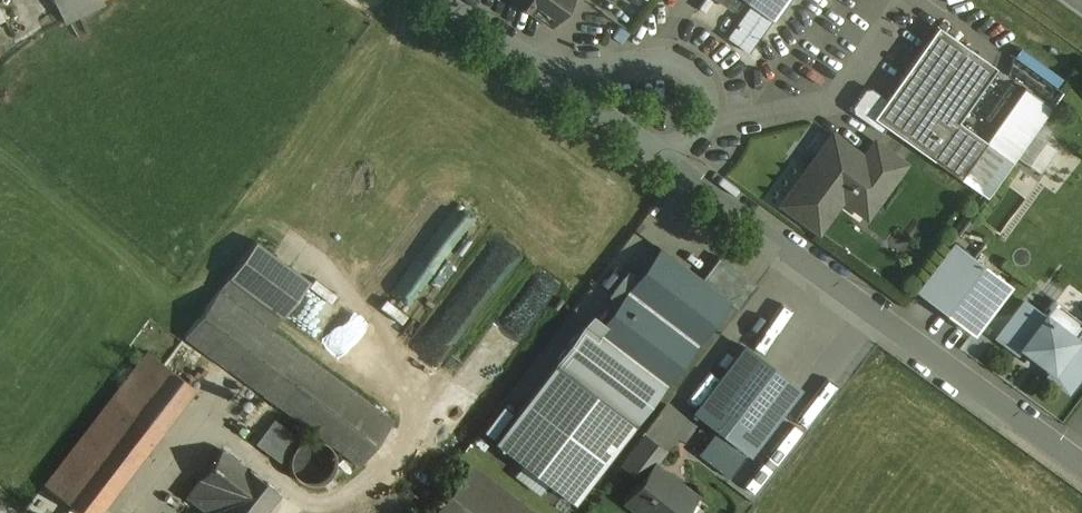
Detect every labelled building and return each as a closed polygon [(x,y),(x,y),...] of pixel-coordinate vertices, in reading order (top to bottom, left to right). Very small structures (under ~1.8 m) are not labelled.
[(9,19),(0,0),(0,24),(9,19)] [(63,22),(102,3),(101,0),(52,0),(63,22)] [(545,20),(559,0),(516,0),(545,20)] [(771,19),(776,13),(783,3),(785,0),(743,0),(771,19)] [(790,8),(783,3),(776,13),(783,18),(790,8)] [(884,99),(871,116),(884,126),(958,178),(984,141),(955,121),(994,67),(936,26),(884,99)] [(869,88),(864,89),(851,106),(852,112),(880,131),(884,126),(871,116),(884,99),(869,88)] [(831,136),(781,204),(816,229),(844,190),(849,194),(851,191),(870,205),(901,163),(873,144),(862,159),(831,136)] [(986,220),(1006,235),(1019,217),(1012,211),(1019,202),(1007,193),(986,220)] [(307,281),(254,242),(216,291),(265,327),(271,319),(276,323),(307,281)] [(1007,285),(952,243),(916,290),(971,332),(1007,285)] [(594,333),(593,334),(661,386),(726,301),(699,280),(659,249),(637,277),(617,304),(594,333)] [(737,309),(755,285),(717,256),(699,280),(726,301),(737,309)] [(626,269),(606,296),(617,304),(637,277),(626,269)] [(392,421),(301,354),(307,346),(300,340),(298,342),(300,343),(295,350),(288,344),(294,336),(276,323),(271,319),(265,327),(216,291),(183,336),(294,418),(292,420),(303,428),(304,426),(358,466),(392,421)] [(1053,301),(1042,315),(1023,301),(996,336),(1017,351),(1020,347),(1025,351),(1023,353),(1042,366),(1043,364),(1048,368),(1044,372),(1065,388),(1081,366),(1081,346),(1073,339),(1081,326),(1081,323),(1053,301)] [(661,386),(593,334),(594,333),(581,324),(553,362),(632,422),(633,423),(661,386)] [(742,347),(693,412),(747,453),(796,388),(742,347)] [(194,389),(146,352),(113,396),(160,432),(194,389)] [(632,422),(553,362),(491,441),(570,502),(632,422)] [(240,392),(232,402),(240,409),(244,407),(250,400),(240,392)] [(113,396),(44,485),(80,512),(98,512),(160,432),(113,396)] [(273,421),(255,444),(278,460),(295,437),(273,421)] [(290,454),(287,463),(290,472),(295,479),(303,484),(312,485),(320,483),(328,478),(333,471),(335,462),(332,453),(327,446),(320,441),(311,439),(302,441),(294,446),(290,454)] [(220,450),(184,497),(206,512),(264,512),(278,494),(220,450)] [(652,465),(624,502),(639,512),(679,512),(693,496),(652,465)] [(469,466),(432,512),(530,512),(469,466)]
